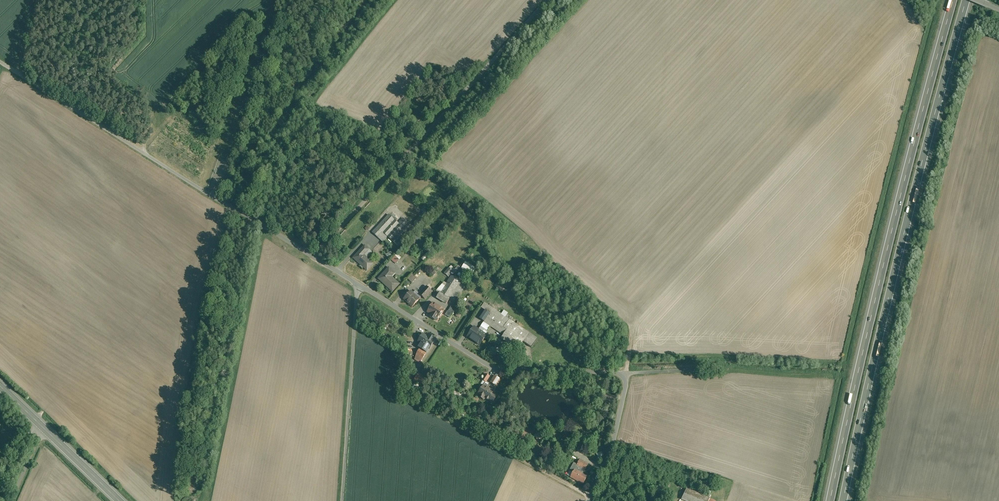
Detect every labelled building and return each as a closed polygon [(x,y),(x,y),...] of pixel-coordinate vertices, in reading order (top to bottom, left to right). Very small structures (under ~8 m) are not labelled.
[(415,177),(410,183),(414,186),(419,181),(415,177)] [(425,212),(414,224),(419,228),(430,216),(425,212)] [(389,215),(373,232),(381,240),(386,234),(388,236),(399,247),(415,229),(404,219),(399,224),(389,215)] [(373,264),(364,255),(369,249),(365,246),(354,258),(367,270),(373,264)] [(464,263),(461,270),(473,275),(476,268),(464,263)] [(449,267),(445,273),(447,275),(448,276),(453,271),(449,267)] [(394,272),(389,268),(379,279),(393,291),(399,284),(390,276),(394,272)] [(412,283),(417,278),(412,274),(408,279),(412,283)] [(452,275),(446,284),(444,283),(436,291),(440,293),(437,298),(447,304),(450,299),(449,299),(461,281),(452,275)] [(438,277),(431,285),(437,290),(444,283),(444,282),(442,281),(438,277)] [(461,281),(449,299),(450,299),(455,302),(466,284),(461,281)] [(427,286),(419,294),(425,299),(432,291),(427,286)] [(420,299),(411,291),(404,299),(407,302),(413,306),(420,299)] [(443,309),(433,303),(428,312),(431,314),(430,316),(437,321),(438,318),(438,319),(439,317),(443,309)] [(509,319),(489,305),(485,310),(490,313),(484,322),(501,333),(509,319)] [(451,306),(448,311),(453,314),(456,309),(451,306)] [(485,310),(480,319),(484,322),(490,313),(485,310)] [(509,319),(501,333),(504,335),(501,339),(518,350),(523,342),(529,333),(509,319)] [(481,327),(479,330),(474,327),(468,337),(480,345),(487,335),(484,334),(486,331),(481,327)] [(529,333),(523,342),(531,348),(537,338),(529,333)] [(434,341),(423,334),(418,342),(422,344),(419,347),(426,352),(429,348),(429,349),(434,341)] [(426,354),(419,349),(416,354),(418,355),(423,358),(426,354)] [(428,379),(419,374),(415,379),(424,385),(428,379)] [(495,375),(491,382),(493,384),(497,386),(501,379),(495,375)] [(491,386),(486,382),(484,386),(479,393),(488,400),(489,400),(493,402),(495,398),(491,395),(495,389),(491,386)] [(580,460),(577,465),(574,463),(570,471),(573,472),(570,477),(583,484),(587,477),(583,474),(588,464),(580,460)] [(687,488),(681,499),(685,500),(709,500),(710,499),(687,488)]
